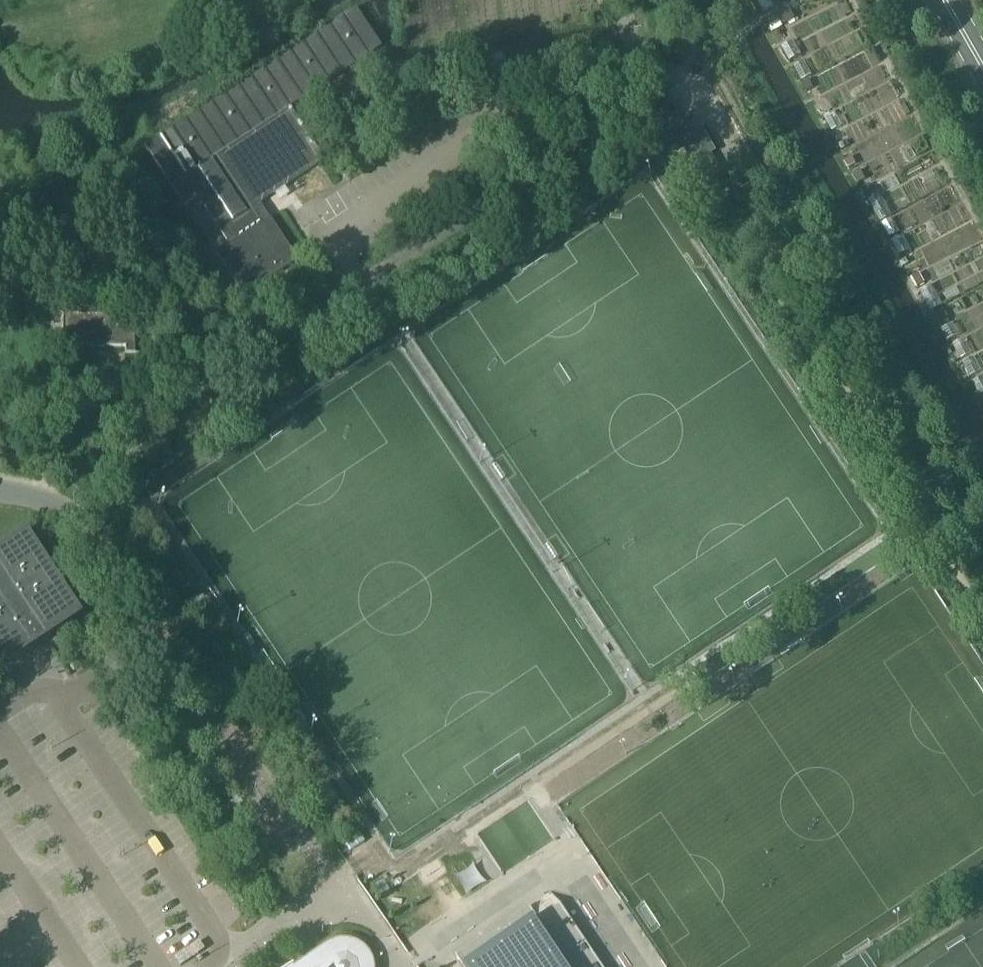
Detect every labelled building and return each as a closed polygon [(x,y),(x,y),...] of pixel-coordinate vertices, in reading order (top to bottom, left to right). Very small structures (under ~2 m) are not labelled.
[(184,206),(195,198),(183,180),(197,171),(196,170),(209,162),(210,162),(290,108),(289,107),(380,46),(353,6),(145,147),(184,206)] [(780,15),(784,24),(795,18),(791,9),(780,15)] [(783,26),(778,17),(768,23),(773,32),(783,26)] [(814,87),(809,79),(802,83),(807,91),(814,87)] [(826,109),(821,101),(814,105),(818,114),(826,109)] [(183,180),(195,198),(197,197),(219,229),(223,227),(234,243),(217,254),(245,296),(298,260),(270,219),(265,222),(254,206),(324,159),(290,108),(210,162),(209,162),(196,170),(197,171),(183,180)] [(675,129),(703,183),(710,197),(727,188),(710,156),(715,153),(703,129),(697,132),(691,120),(675,129)] [(848,140),(840,144),(843,149),(851,145),(848,140)] [(846,160),(850,167),(857,163),(853,156),(846,160)] [(866,179),(862,170),(853,174),(858,183),(866,179)] [(866,198),(874,194),(869,184),(861,189),(866,198)] [(909,263),(906,258),(899,262),(902,267),(909,263)] [(925,283),(919,273),(912,277),(917,287),(925,283)] [(942,308),(935,312),(942,325),(949,321),(942,308)] [(126,346),(126,349),(135,349),(135,330),(127,330),(127,315),(63,313),(62,345),(126,346)] [(79,615),(24,532),(0,547),(0,667),(79,615)] [(356,828),(349,832),(358,845),(365,841),(356,828)] [(358,845),(349,832),(342,837),(351,850),(358,845)] [(551,891),(529,906),(455,956),(463,966),(602,966),(551,891)] [(373,959),(369,952),(364,946),(357,941),(349,939),(341,938),(333,940),(325,944),(319,948),(294,965),(292,963),(286,966),(374,966),(373,959)]
